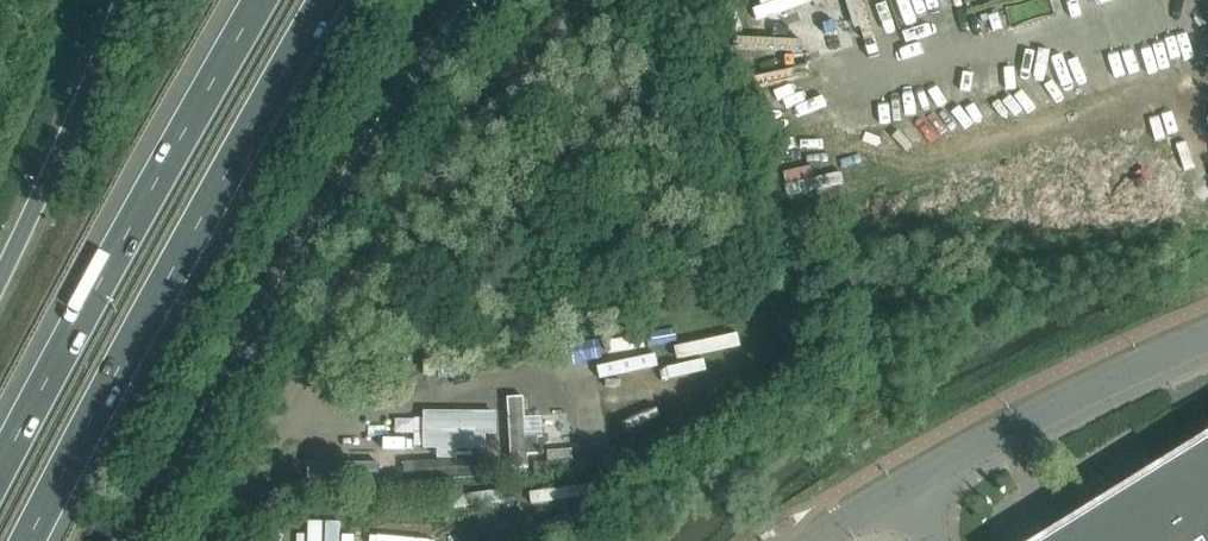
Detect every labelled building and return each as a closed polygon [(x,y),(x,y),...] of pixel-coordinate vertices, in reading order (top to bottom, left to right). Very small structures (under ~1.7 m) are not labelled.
[(425,328),(390,333),(400,392),(435,387),(425,328)] [(617,414),(602,417),(609,448),(624,445),(628,465),(651,460),(645,433),(659,430),(655,415),(644,418),(640,400),(616,406),(617,414)] [(529,405),(507,407),(511,479),(535,478),(534,463),(543,462),(542,445),(532,446),(529,405)] [(1070,540),(1207,540),(1207,455),(1070,540)] [(474,466),(407,465),(407,485),(474,485),(474,466)] [(382,485),(383,468),(308,466),(308,481),(308,483),(382,485)]
